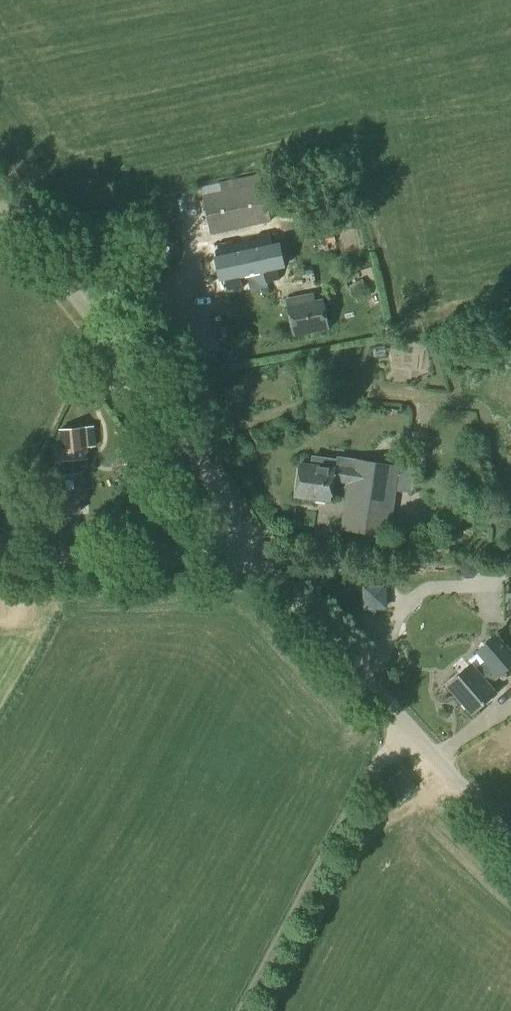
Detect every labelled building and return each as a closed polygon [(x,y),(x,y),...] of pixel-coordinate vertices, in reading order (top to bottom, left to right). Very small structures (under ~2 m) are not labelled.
[(257,184),(255,176),(201,188),(202,196),(211,235),(271,222),(263,183),(257,184)] [(224,289),(278,276),(268,234),(214,247),(224,289)] [(354,298),(368,291),(363,279),(348,286),(354,298)] [(311,303),(310,294),(288,301),(293,332),(327,327),(322,300),(311,303)] [(96,447),(94,426),(58,430),(61,463),(88,460),(87,448),(96,447)] [(336,459),(312,456),(310,466),(300,465),(295,496),(331,501),(334,482),(347,484),(344,508),(328,506),(326,528),(389,536),(398,471),(399,466),(337,456),(336,459)] [(50,515),(79,512),(78,499),(85,498),(83,475),(47,478),(50,515)] [(475,652),(485,662),(477,669),(472,663),(446,686),(471,716),(498,693),(490,684),(497,677),(498,678),(510,667),(510,650),(497,633),(475,652)] [(401,798),(409,790),(398,779),(390,787),(401,798)]
